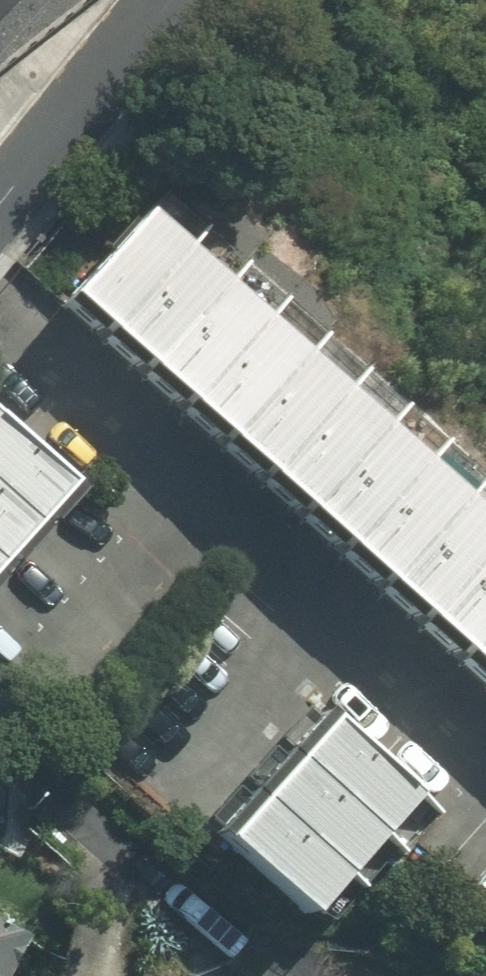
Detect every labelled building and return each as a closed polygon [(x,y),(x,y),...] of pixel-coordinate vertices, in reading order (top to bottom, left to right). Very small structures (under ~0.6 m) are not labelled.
[(188,240),(148,204),(65,298),(105,334),(188,240)] [(227,276),(188,240),(105,334),(145,370),(227,276)] [(267,313),(227,276),(145,370),(185,406),(267,313)] [(307,349),(267,313),(185,406),(224,442),(307,349)] [(346,385),(307,349),(224,442),(264,478),(346,385)] [(386,421),(346,385),(264,478),(304,514),(386,421)] [(0,409),(0,484),(39,519),(77,478),(0,409)] [(426,457),(386,421),(304,514),(344,550),(426,457)] [(466,494),(426,457),(344,550),(383,586),(466,494)] [(0,484),(0,558),(2,560),(39,519),(0,484)] [(466,494),(383,586),(423,622),(485,551),(485,512),(466,494)] [(423,622),(463,658),(485,632),(485,551),(423,622)] [(463,658),(485,679),(485,632),(463,658)] [(429,796),(337,708),(298,749),(390,836),(429,796)] [(390,836),(298,749),(260,789),(351,876),(390,836)] [(351,876),(260,789),(221,829),(313,917),(351,876)] [(0,920),(0,975),(3,975),(30,934),(0,920)]
